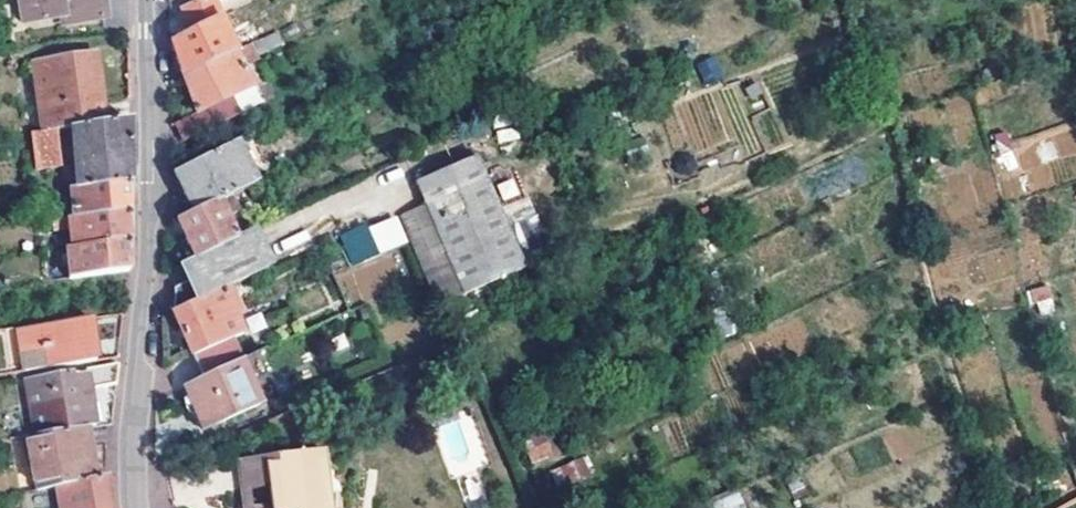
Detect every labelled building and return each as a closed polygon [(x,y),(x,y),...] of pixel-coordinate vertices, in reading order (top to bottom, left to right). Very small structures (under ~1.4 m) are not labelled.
[(17,27),(66,19),(67,26),(101,22),(100,14),(96,14),(94,0),(12,0),(17,27)] [(217,24),(207,1),(211,0),(186,0),(189,8),(177,12),(189,38),(217,24)] [(170,53),(182,82),(251,49),(245,36),(228,44),(217,24),(189,38),(168,49),(170,53)] [(251,49),(182,82),(197,119),(176,129),(182,142),(258,106),(240,69),(257,60),(251,49)] [(702,83),(721,77),(715,56),(696,61),(702,83)] [(30,66),(40,134),(51,133),(68,131),(100,126),(89,58),(30,66)] [(75,192),(126,186),(126,130),(126,123),(100,126),(68,131),(75,192)] [(40,134),(27,136),(31,172),(56,169),(51,133),(40,134)] [(250,141),(176,176),(195,215),(227,199),(253,187),(246,171),(260,164),(250,141)] [(427,211),(464,297),(522,272),(474,161),(417,186),(427,211)] [(515,177),(497,183),(502,200),(520,195),(515,177)] [(126,186),(75,192),(65,193),(68,223),(126,216),(126,210),(126,186)] [(193,263),(235,243),(225,222),(235,218),(227,199),(195,215),(177,224),(193,263)] [(464,297),(427,211),(403,223),(440,308),(464,297)] [(350,264),(409,243),(398,213),(339,234),(350,264)] [(126,216),(68,223),(49,226),(50,234),(66,233),(69,252),(126,245),(126,239),(126,216)] [(172,317),(233,289),(265,274),(248,237),(235,243),(193,263),(178,270),(186,287),(173,293),(173,297),(172,317)] [(127,268),(126,245),(69,252),(64,252),(68,281),(127,274),(127,268)] [(1029,290),(1038,315),(1055,309),(1046,284),(1029,290)] [(172,317),(203,383),(241,366),(232,345),(243,340),(225,301),(236,296),(233,289),(172,317)] [(88,321),(16,330),(21,358),(42,354),(44,372),(94,365),(88,321)] [(42,354),(21,358),(24,375),(44,372),(42,354)] [(258,407),(241,366),(203,383),(184,392),(201,434),(258,407)] [(117,368),(86,373),(86,377),(63,380),(58,377),(25,382),(27,397),(55,393),(57,413),(48,415),(50,435),(95,429),(95,425),(93,407),(91,393),(115,389),(117,368)] [(99,407),(93,407),(95,425),(101,424),(99,407)] [(59,489),(95,484),(85,432),(27,439),(36,492),(59,489)] [(524,444),(535,464),(558,452),(547,432),(524,444)] [(322,454),(313,455),(315,472),(318,472),(323,507),(329,507),(322,454)] [(237,465),(242,503),(252,502),(251,495),(266,493),(267,507),(323,507),(318,472),(315,472),(313,455),(237,465)] [(557,489),(593,475),(585,455),(549,470),(557,489)] [(59,489),(62,507),(110,507),(106,483),(95,484),(59,489)] [(712,501),(715,507),(744,507),(737,491),(712,501)]
